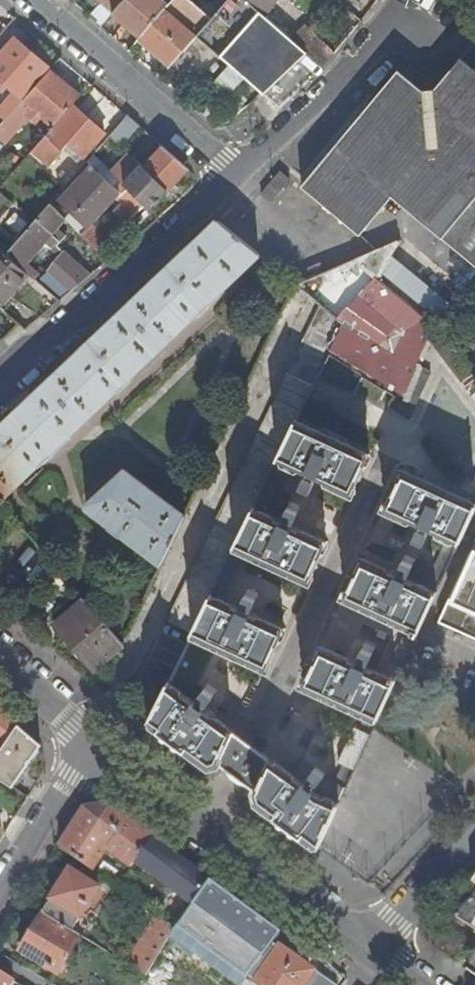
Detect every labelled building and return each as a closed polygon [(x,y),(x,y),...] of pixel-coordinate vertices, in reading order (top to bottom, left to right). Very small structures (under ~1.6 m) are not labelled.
[(96,10),(103,3),(113,12),(124,0),(84,0),(96,10)] [(113,12),(112,14),(140,38),(173,0),(124,0),(113,12)] [(190,0),(173,0),(140,38),(168,62),(192,35),(195,39),(197,37),(212,19),(190,0)] [(261,94),(263,95),(306,54),(305,53),(292,41),(252,6),(246,0),(229,0),(212,19),(197,37),(261,94)] [(103,3),(96,10),(92,15),(103,24),(112,14),(113,12),(103,3)] [(335,53),(309,30),(306,34),(301,30),(292,41),(305,53),(306,54),(322,68),(335,53)] [(168,62),(172,65),(195,39),(192,35),(168,62)] [(17,91),(25,98),(50,70),(60,58),(42,42),(31,54),(16,39),(0,57),(0,86),(5,81),(17,91)] [(474,266),(474,70),(462,59),(436,90),(423,91),(400,72),(303,187),(361,235),(393,197),(474,266)] [(228,65),(209,84),(222,98),(242,80),(228,65)] [(80,97),(50,70),(25,98),(24,100),(35,110),(30,116),(39,124),(44,118),(54,127),(80,97)] [(17,91),(5,81),(0,86),(0,109),(17,91)] [(0,109),(0,115),(7,120),(24,100),(25,98),(17,91),(0,109)] [(68,144),(84,158),(104,134),(73,107),(32,152),(49,165),(64,148),(68,144)] [(111,136),(123,147),(140,128),(127,116),(111,136)] [(68,144),(64,148),(80,162),(84,158),(68,144)] [(168,190),(188,169),(163,147),(143,166),(168,190)] [(134,158),(129,154),(125,158),(130,163),(134,158)] [(117,178),(112,173),(93,156),(88,162),(93,166),(60,200),(57,197),(52,203),(61,213),(71,213),(71,223),(98,253),(109,243),(97,231),(90,227),(118,196),(121,204),(115,211),(130,226),(148,208),(117,178)] [(143,166),(134,158),(130,163),(125,158),(112,173),(117,178),(148,208),(149,210),(168,190),(143,166)] [(292,179),(282,172),(264,193),(273,201),(292,179)] [(61,213),(52,203),(6,255),(30,275),(60,301),(71,292),(70,291),(88,274),(66,254),(44,278),(34,269),(33,271),(27,265),(52,237),(61,246),(68,239),(58,230),(67,219),(61,213)] [(258,255),(217,222),(33,396),(0,427),(0,500),(3,503),(6,501),(4,498),(258,255)] [(379,280),(401,240),(295,285),(295,286),(320,306),(342,325),(329,353),(393,396),(404,403),(420,368),(432,343),(437,330),(438,329),(434,325),(379,280)] [(30,275),(6,255),(0,250),(0,307),(1,308),(30,275)] [(167,623),(192,634),(295,422),(314,383),(329,353),(342,325),(320,306),(167,623)] [(437,330),(432,343),(474,400),(474,378),(460,354),(437,330)] [(430,373),(420,368),(404,403),(393,396),(387,406),(407,420),(430,373)] [(386,413),(317,379),(307,399),(378,432),(386,413)] [(323,694),(367,715),(359,731),(353,729),(338,763),(343,766),(335,782),(327,777),(327,776),(311,766),(303,776),(308,779),(304,784),(180,691),(204,640),(267,668),(285,630),(223,602),(247,552),(311,581),(328,543),(266,514),(289,464),(353,494),(370,456),(295,422),(192,634),(149,721),(210,767),(220,764),(233,774),(255,790),(258,802),(318,847),(346,786),(474,510),(474,505),(403,471),(385,509),(449,539),(425,588),(362,558),(344,596),(408,626),(384,676),(320,646),(303,685),(304,686),(323,694)] [(90,510),(161,563),(185,514),(126,471),(89,505),(90,510)] [(441,622),(474,638),(474,546),(441,622)] [(124,646),(122,643),(85,600),(55,626),(95,671),(124,646)] [(390,636),(374,628),(364,649),(381,657),(390,636)] [(319,702),(323,694),(304,686),(301,693),(319,702)] [(18,725),(0,709),(0,751),(18,725)] [(40,745),(18,725),(0,751),(0,779),(13,787),(40,745)] [(86,810),(61,849),(101,877),(103,873),(96,868),(107,852),(132,866),(152,836),(117,811),(109,805),(86,810)] [(188,862),(152,836),(132,866),(189,908),(210,878),(188,862)] [(70,871),(44,914),(45,914),(74,932),(100,889),(70,871)] [(457,915),(474,927),(474,897),(457,915)] [(58,975),(82,937),(74,932),(45,914),(21,953),(58,975)] [(158,917),(128,965),(147,977),(176,930),(158,917)] [(310,967),(280,946),(254,984),(298,984),(310,967)] [(466,968),(474,975),(474,955),(466,968)] [(315,971),(310,967),(298,984),(306,984),(315,971)] [(15,982),(0,972),(0,984),(13,984),(15,982)]
